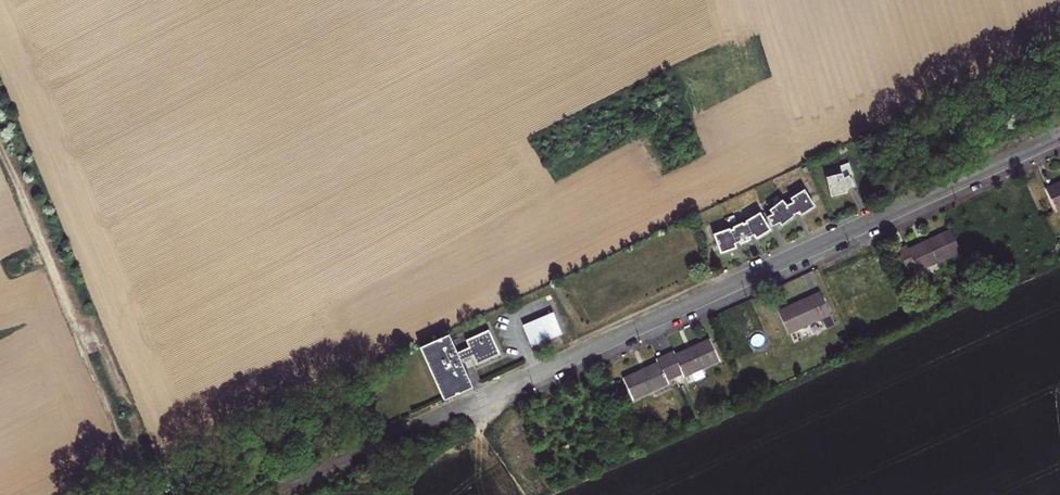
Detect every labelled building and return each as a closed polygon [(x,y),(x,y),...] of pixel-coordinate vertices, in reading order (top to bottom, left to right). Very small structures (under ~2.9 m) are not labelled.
[(848,163),(840,166),(842,173),(826,177),(831,196),(847,192),(846,189),(854,185),(849,176),(853,173),(848,163)] [(1046,189),(1056,211),(1059,209),(1059,182),(1046,189)] [(793,202),(786,205),(793,214),(798,212),(800,215),(814,206),(804,189),(790,198),(793,202)] [(794,215),(793,214),(786,205),(781,200),(769,210),(772,214),(767,216),(771,226),(779,223),(781,226),(794,215)] [(742,223),(732,227),(733,229),(739,242),(740,244),(750,239),(749,237),(753,235),(756,238),(770,230),(759,213),(745,221),(746,223),(743,224),(742,223)] [(720,253),(736,247),(734,244),(739,242),(733,229),(730,230),(729,229),(714,234),(720,253)] [(916,268),(918,271),(960,252),(951,230),(925,242),(926,245),(909,253),(908,250),(907,246),(898,250),(908,272),(916,268)] [(925,242),(908,250),(909,253),(926,245),(925,242)] [(872,269),(871,266),(854,274),(855,277),(872,269)] [(788,334),(830,315),(820,293),(807,299),(806,301),(799,304),(798,301),(777,310),(788,334)] [(560,333),(553,315),(524,327),(532,345),(560,333)] [(500,354),(489,330),(466,340),(469,347),(456,353),(448,335),(420,348),(444,400),(472,387),(460,361),(472,356),(477,365),(500,354)] [(673,351),(665,355),(674,377),(683,373),(684,377),(719,361),(709,339),(691,347),(693,351),(676,358),(675,355),(673,351)] [(691,347),(675,355),(676,358),(693,351),(691,347)] [(623,378),(633,400),(667,384),(666,381),(674,377),(665,355),(656,359),(658,362),(659,366),(642,373),(641,370),(623,378)] [(641,370),(642,373),(659,366),(658,362),(641,370)] [(684,377),(683,373),(674,377),(678,384),(678,386),(687,382),(684,377)] [(678,384),(674,377),(666,381),(667,384),(669,388),(678,384)] [(347,478),(349,483),(358,479),(356,475),(350,478),(350,477),(347,478)]
